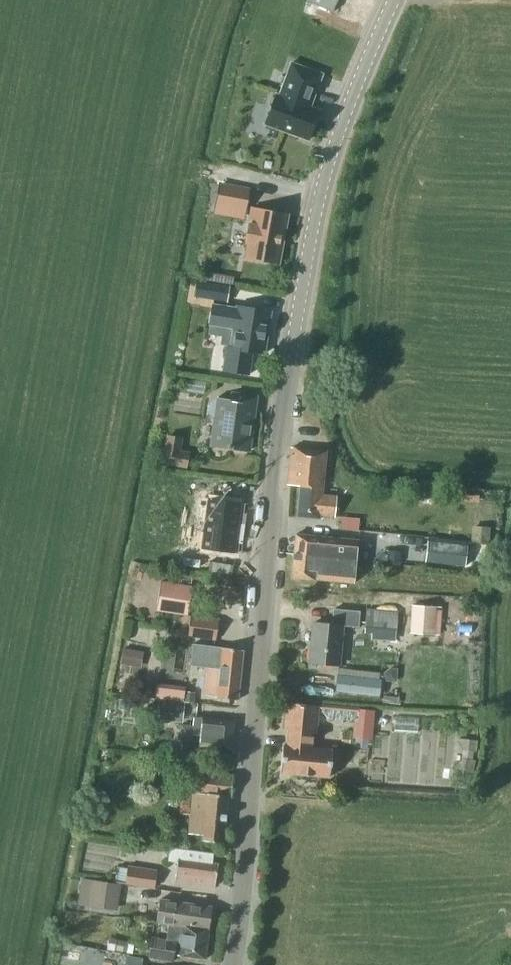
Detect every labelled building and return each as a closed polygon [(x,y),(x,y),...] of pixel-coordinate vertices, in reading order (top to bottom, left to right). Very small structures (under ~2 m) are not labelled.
[(306,1),(333,13),(339,0),(307,0),(306,1)] [(291,63),(278,96),(276,95),(264,125),(307,141),(318,110),(310,107),(322,74),(291,63)] [(218,182),(213,203),(245,210),(249,189),(218,182)] [(279,265),(288,214),(251,207),(248,223),(244,245),(247,245),(244,259),(279,265)] [(229,285),(196,280),(193,297),(226,302),(229,285)] [(226,347),(222,372),(248,375),(252,353),(264,355),(270,312),(235,307),(235,309),(211,305),(208,326),(232,330),(230,348),(226,347)] [(211,446),(214,446),(248,451),(255,397),(231,393),(230,400),(220,399),(217,399),(211,403),(210,412),(214,418),(211,446)] [(162,464),(185,468),(188,453),(178,451),(180,439),(167,437),(162,464)] [(291,448),(287,485),(299,486),(296,516),(321,519),(321,516),(334,517),(337,497),(321,495),(326,451),(291,448)] [(200,474),(198,488),(208,490),(210,476),(200,474)] [(206,499),(203,524),(238,528),(241,504),(206,499)] [(339,529),(358,531),(359,518),(340,517),(339,529)] [(203,524),(200,548),(234,553),(238,528),(203,524)] [(489,526),(472,525),(470,542),(488,543),(489,526)] [(293,554),(349,559),(349,558),(351,558),(351,559),(356,560),(358,541),(318,537),(318,536),(295,534),(293,554)] [(468,545),(427,540),(424,562),(465,567),(468,545)] [(388,550),(387,563),(399,564),(400,555),(400,551),(388,550)] [(351,558),(349,558),(349,559),(293,554),(290,578),(314,580),(354,584),(356,560),(351,559),(351,558)] [(188,556),(186,570),(196,572),(198,558),(188,556)] [(156,609),(187,614),(192,586),(161,581),(156,609)] [(410,633),(434,634),(436,606),(411,605),(410,633)] [(398,611),(366,608),(364,632),(396,634),(398,611)] [(358,627),(359,611),(333,609),(332,624),(313,623),(309,663),(338,665),(341,626),(358,627)] [(219,619),(191,616),(187,637),(191,638),(190,649),(202,651),(203,639),(215,641),(219,619)] [(236,700),(242,650),(209,646),(203,695),(216,697),(216,698),(236,700)] [(144,652),(123,648),(119,664),(141,668),(144,652)] [(397,668),(389,668),(383,673),(382,681),(396,682),(397,668)] [(336,676),(334,692),(379,697),(380,682),(378,681),(379,674),(338,669),(337,677),(336,676)] [(195,692),(184,691),(183,702),(194,703),(195,692)] [(159,701),(157,716),(180,719),(181,703),(159,701)] [(331,750),(310,748),(311,732),(316,733),(318,706),(317,706),(316,709),(288,706),(288,703),(286,703),(284,730),(288,730),(287,745),(282,745),(280,772),(329,777),(331,750)] [(322,706),(321,712),(326,718),(351,720),(358,715),(358,710),(358,709),(322,706)] [(371,711),(358,710),(358,715),(357,726),(353,726),(352,738),(369,739),(371,711)] [(231,752),(234,721),(202,717),(202,718),(184,716),(182,740),(199,742),(198,749),(231,752)] [(463,749),(475,751),(476,741),(457,739),(457,741),(463,749)] [(454,767),(454,769),(472,771),(473,761),(462,760),(454,767)] [(230,797),(232,775),(194,772),(193,793),(192,793),(191,794),(181,793),(179,814),(190,815),(188,834),(202,835),(201,841),(223,843),(227,796),(230,797)] [(177,846),(179,831),(169,830),(166,844),(177,846)] [(214,887),(217,864),(211,863),(212,854),(169,849),(167,861),(177,862),(174,881),(214,887)] [(161,872),(127,868),(125,883),(159,888),(161,872)] [(121,884),(92,880),(88,906),(117,910),(121,884)] [(168,924),(179,926),(179,925),(208,929),(211,907),(182,903),(182,904),(160,901),(156,923),(168,924)] [(168,924),(166,940),(151,938),(148,957),(172,961),(173,955),(204,959),(208,929),(179,925),(179,926),(168,924)] [(115,941),(108,940),(106,951),(114,952),(115,941)] [(122,953),(124,942),(115,941),(114,952),(122,953)] [(143,958),(126,955),(124,964),(142,964),(143,958)]
